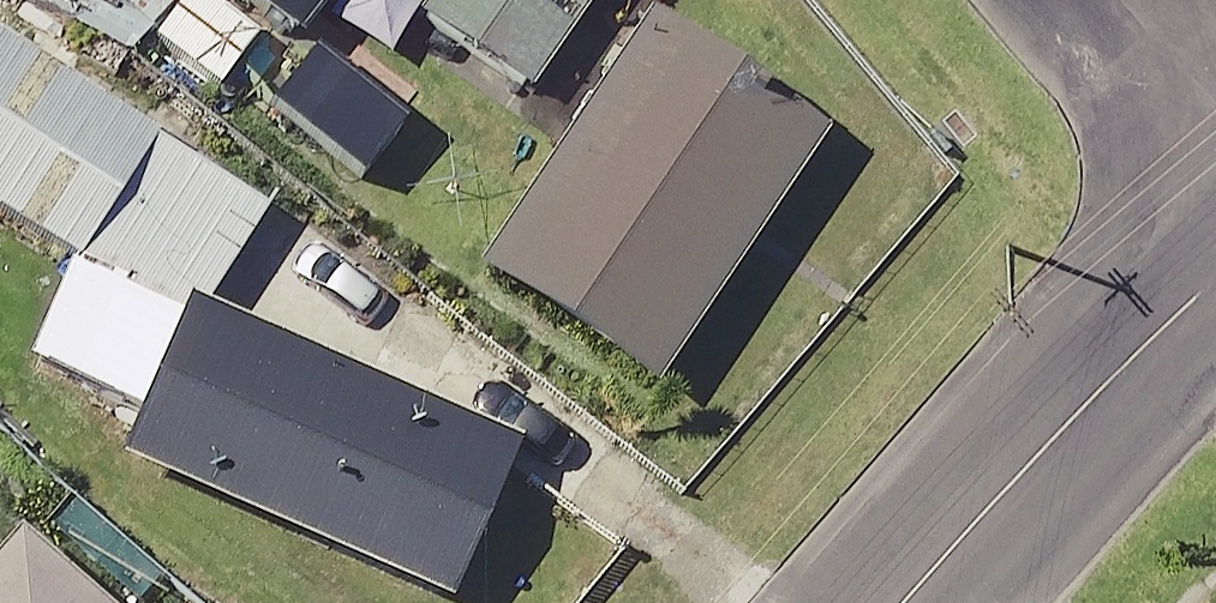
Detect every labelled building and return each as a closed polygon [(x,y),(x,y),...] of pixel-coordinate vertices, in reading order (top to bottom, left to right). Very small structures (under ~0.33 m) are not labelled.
[(422,20),(530,93),(593,0),(435,0),(422,20)] [(826,137),(653,21),(480,276),(652,392),(826,137)] [(0,42),(0,209),(78,258),(154,137),(0,42)] [(186,303),(118,463),(452,602),(520,443),(186,303)] [(17,538),(0,557),(0,602),(89,602),(17,538)]
